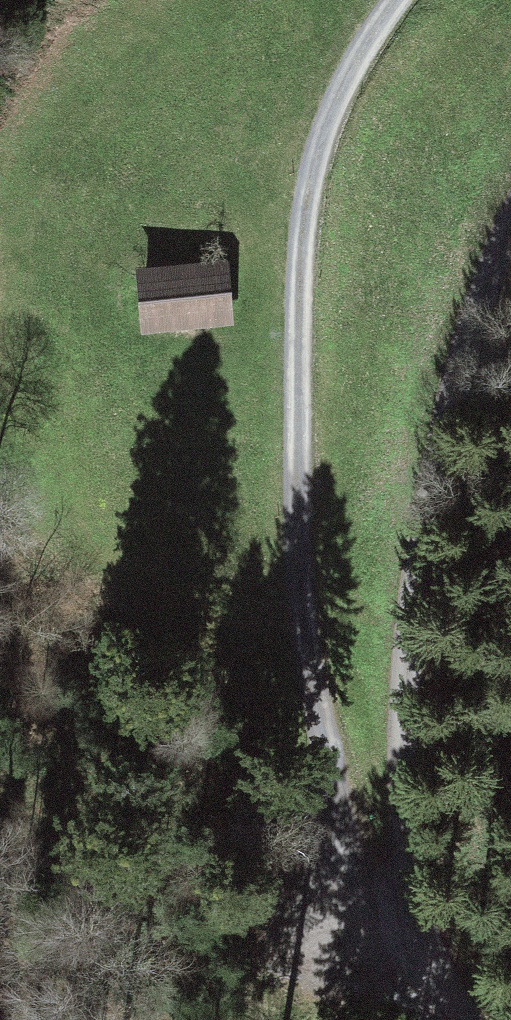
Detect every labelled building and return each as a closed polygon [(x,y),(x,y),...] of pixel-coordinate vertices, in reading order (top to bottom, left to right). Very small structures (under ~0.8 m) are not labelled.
[(221,265),(142,271),(146,326),(225,320),(221,265)]
